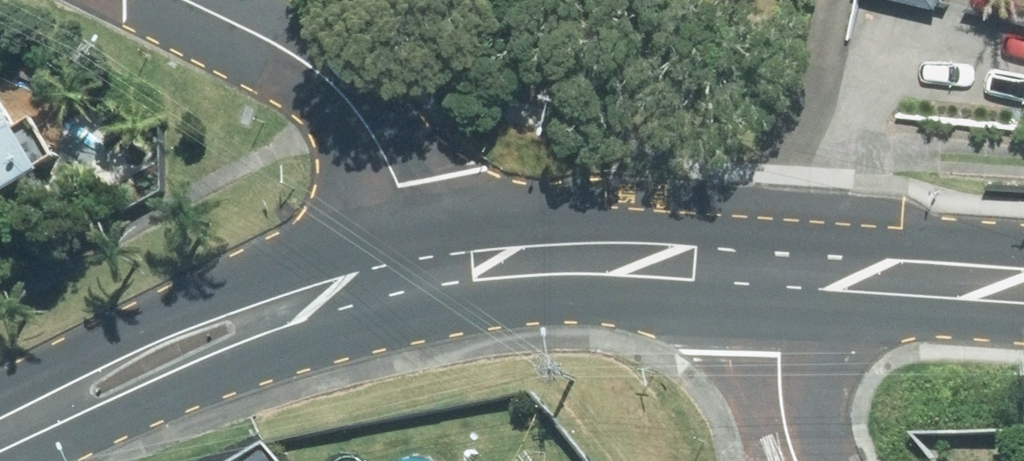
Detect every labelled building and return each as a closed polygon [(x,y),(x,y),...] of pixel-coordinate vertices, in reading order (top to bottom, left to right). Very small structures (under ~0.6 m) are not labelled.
[(43,174),(0,97),(0,198),(43,174)]
